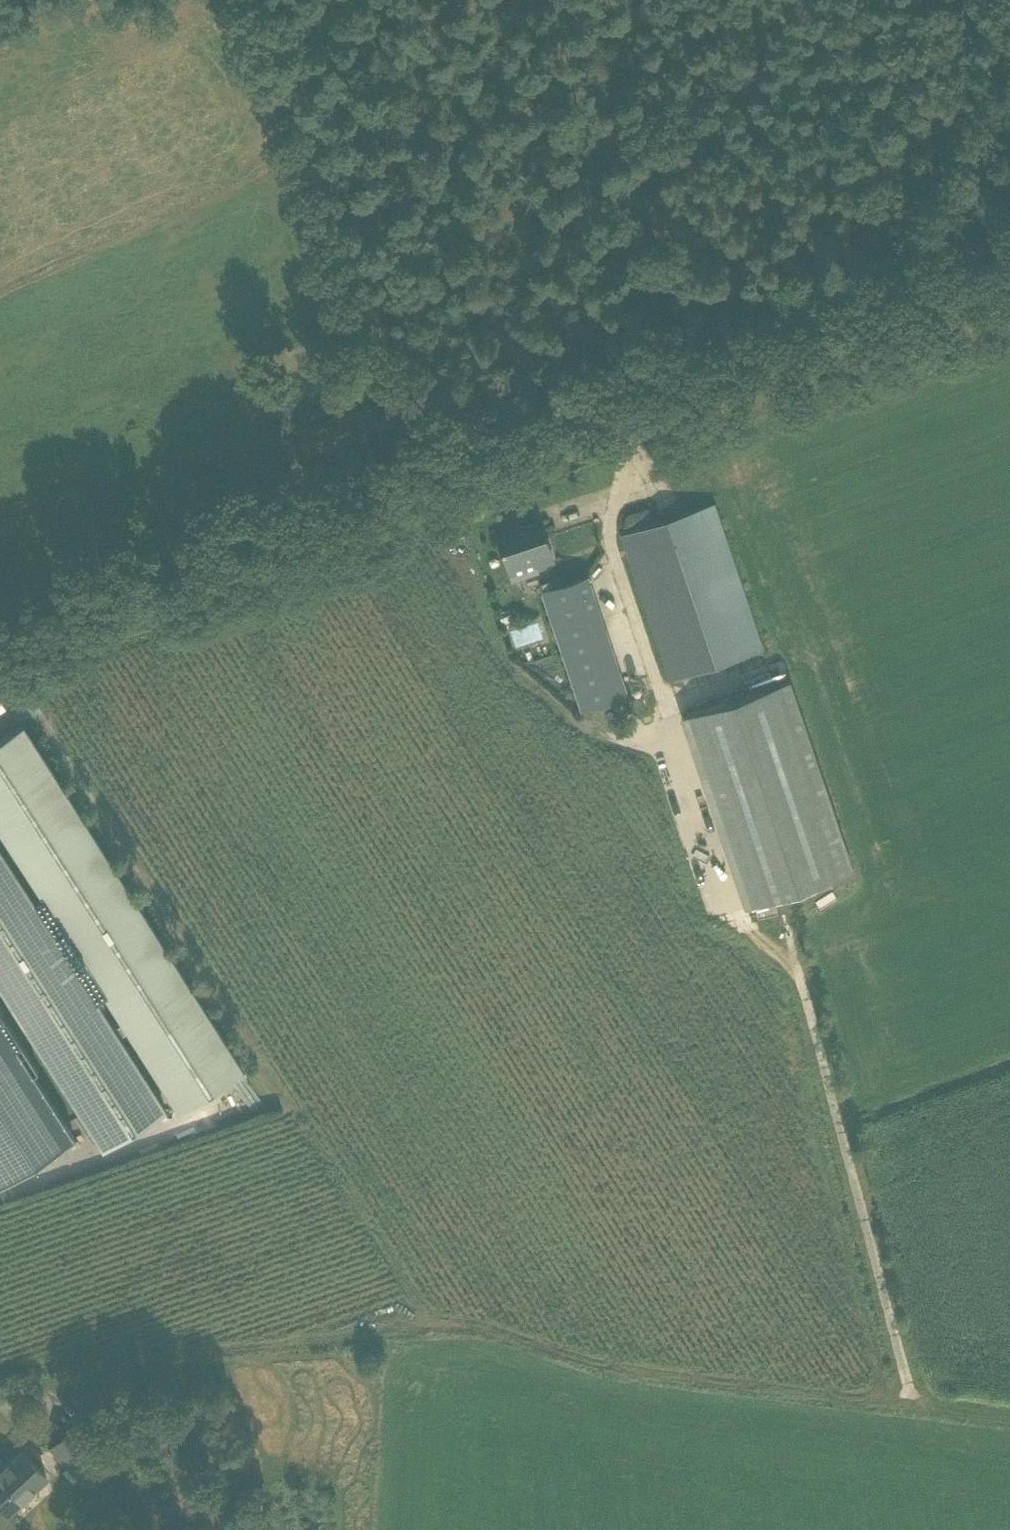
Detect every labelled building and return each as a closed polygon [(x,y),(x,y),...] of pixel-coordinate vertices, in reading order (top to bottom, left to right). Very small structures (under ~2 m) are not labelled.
[(622,534),(628,553),(672,679),(763,648),(719,522),(713,503),(622,534)] [(539,520),(497,535),(508,565),(511,575),(553,561),(539,520)] [(553,626),(582,710),(628,696),(599,611),(593,595),(587,576),(542,592),(548,610),(553,626)] [(854,868),(788,679),(684,715),(750,904),(854,868)] [(642,696),(630,699),(632,707),(644,704),(642,696)] [(106,993),(180,1110),(244,1068),(24,722),(0,737),(0,829),(42,895),(35,900),(0,844),(0,984),(104,1147),(166,1106),(98,998),(106,993)] [(74,1137),(33,1072),(38,1069),(0,1010),(0,1185),(74,1137)] [(52,1447),(84,1479),(115,1448),(86,1418),(78,1426),(76,1423),(52,1447)] [(0,1472),(0,1502),(9,1513),(48,1478),(23,1451),(0,1472)]
